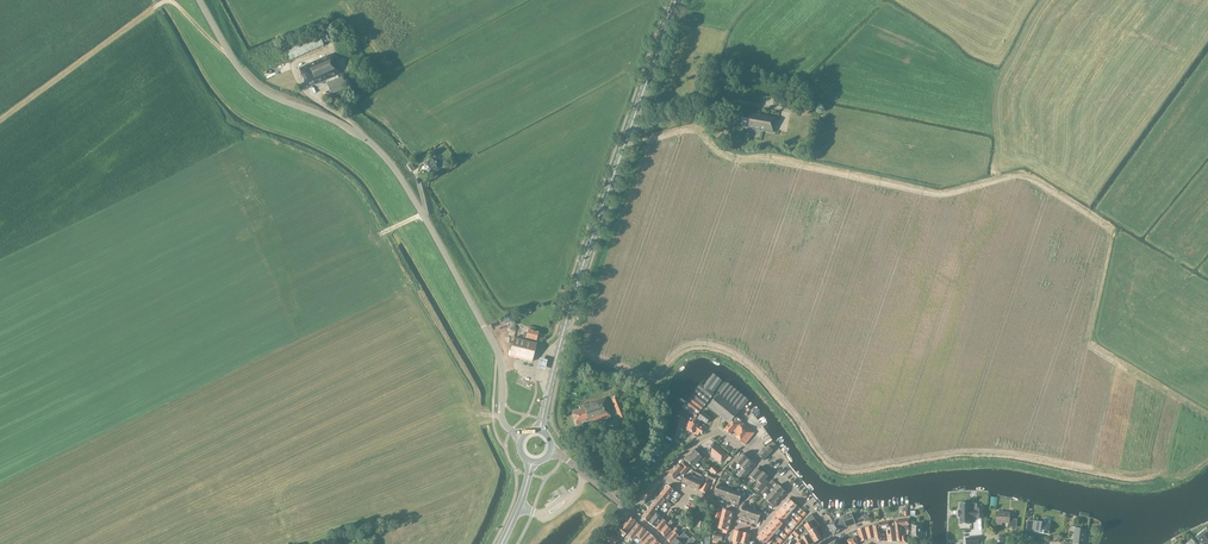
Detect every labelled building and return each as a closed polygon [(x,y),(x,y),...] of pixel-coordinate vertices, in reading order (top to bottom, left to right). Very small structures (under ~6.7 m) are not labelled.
[(336,33),(342,44),(345,42),(339,31),(336,33)] [(290,61),(323,46),(318,35),(285,49),(290,61)] [(340,73),(332,55),(299,69),(307,88),(316,84),(321,82),(340,73)] [(331,94),(347,88),(342,77),(327,83),(331,94)] [(743,115),(741,126),(773,132),(774,127),(775,123),(776,118),(751,113),(751,116),(743,115)] [(424,163),(429,173),(439,167),(438,167),(442,165),(438,160),(435,162),(433,158),(424,163)] [(526,341),(526,338),(536,340),(538,333),(527,330),(526,335),(523,334),(522,340),(514,338),(509,356),(532,362),(536,343),(526,341)] [(548,360),(540,358),(537,369),(545,370),(548,360)] [(708,390),(709,389),(718,377),(713,374),(704,386),(708,390)] [(722,381),(718,377),(709,389),(714,392),(722,381)] [(708,407),(729,424),(735,416),(747,403),(749,401),(727,383),(726,384),(720,392),(720,393),(708,407)] [(701,384),(691,396),(704,406),(714,394),(708,390),(704,386),(701,384)] [(612,399),(619,419),(624,417),(616,398),(616,395),(612,397),(613,399),(612,399)] [(691,396),(688,400),(701,410),(704,406),(691,396)] [(588,422),(589,424),(611,417),(609,412),(611,411),(607,398),(580,406),(581,409),(572,412),(576,425),(588,422)] [(688,400),(685,404),(698,414),(701,410),(688,400)] [(685,404),(682,408),(696,418),(698,414),(685,404)] [(700,422),(695,419),(696,418),(682,408),(679,413),(688,420),(689,419),(699,425),(700,422)] [(701,421),(702,420),(706,424),(711,418),(704,413),(702,412),(697,419),(701,421)] [(735,416),(729,424),(724,430),(731,435),(733,432),(737,435),(735,437),(745,445),(755,432),(735,416)] [(698,426),(699,425),(689,419),(688,420),(684,427),(698,436),(700,433),(703,434),(705,430),(698,426)] [(707,451),(721,463),(728,455),(717,446),(714,442),(707,451)] [(768,446),(759,456),(764,461),(772,452),(772,453),(774,451),(774,450),(777,447),(773,442),(768,446)] [(692,452),(690,455),(698,462),(700,460),(702,461),(705,458),(703,456),(702,458),(694,449),(692,452)] [(737,464),(741,466),(747,459),(748,458),(742,454),(737,460),(734,458),(729,465),(733,469),(737,464)] [(695,465),(698,462),(690,455),(688,457),(687,456),(685,458),(693,467),(696,470),(698,468),(695,465)] [(752,464),(747,459),(741,466),(740,467),(743,470),(742,471),(743,472),(741,475),(744,478),(752,469),(750,467),(752,464)] [(682,475),(689,468),(683,461),(680,465),(679,464),(669,474),(674,479),(680,473),(682,475)] [(715,475),(719,471),(713,466),(710,470),(715,475)] [(755,481),(756,480),(762,473),(757,468),(750,476),(755,481)] [(763,472),(762,473),(756,480),(759,482),(755,487),(760,491),(766,484),(763,482),(768,476),(763,472)] [(711,483),(707,482),(709,479),(714,481),(716,477),(708,474),(705,481),(700,491),(706,494),(711,483)] [(682,482),(690,486),(694,478),(695,477),(691,475),(690,477),(686,475),(682,482)] [(702,482),(697,480),(698,478),(695,477),(694,478),(690,486),(698,490),(702,482)] [(723,500),(726,501),(732,482),(730,481),(729,485),(727,489),(724,488),(720,498),(723,499),(723,500)] [(717,497),(720,498),(724,488),(720,486),(721,482),(719,482),(718,486),(717,485),(714,497),(717,498),(717,497)] [(730,501),(732,502),(736,492),(732,491),(734,487),(735,483),(732,482),(726,501),(729,502),(730,501)] [(668,485),(664,490),(671,496),(673,494),(676,496),(678,493),(668,485)] [(778,485),(774,490),(783,498),(782,497),(784,495),(785,495),(787,493),(778,485)] [(563,487),(552,493),(555,499),(560,496),(560,495),(566,492),(563,487)] [(736,492),(732,502),(735,503),(735,504),(738,505),(742,494),(745,491),(743,489),(739,493),(736,492)] [(667,501),(671,496),(664,490),(660,495),(666,500),(667,501)] [(770,495),(778,502),(780,499),(781,500),(783,498),(774,490),(770,495)] [(672,505),(667,501),(666,500),(660,495),(654,501),(661,507),(662,508),(663,507),(662,506),(664,503),(670,507),(672,505)] [(774,507),(777,505),(776,504),(778,502),(770,495),(765,500),(774,507)] [(789,499),(784,504),(792,511),(797,506),(789,499)] [(654,501),(650,507),(657,512),(661,507),(654,501)] [(745,503),(743,502),(741,508),(742,508),(739,518),(742,519),(743,518),(745,519),(745,520),(750,505),(749,509),(744,507),(745,503)] [(976,519),(982,519),(982,509),(976,509),(976,511),(969,511),(969,503),(960,503),(960,511),(958,511),(958,517),(960,517),(960,524),(969,524),(969,517),(976,517),(976,519)] [(784,504),(780,510),(788,517),(792,511),(784,504)] [(753,506),(750,505),(745,520),(748,521),(749,520),(751,521),(755,511),(751,509),(753,506)] [(650,507),(646,512),(653,517),(657,512),(650,507)] [(755,511),(751,521),(754,522),(754,523),(757,524),(761,513),(764,510),(762,508),(759,512),(755,511)] [(722,513),(721,516),(732,519),(734,512),(723,510),(722,513)] [(777,515),(776,516),(783,522),(784,521),(788,517),(780,510),(776,514),(777,515)] [(648,523),(653,517),(646,512),(642,516),(641,517),(642,517),(641,518),(648,523)] [(1002,525),(1002,522),(1008,523),(1008,527),(1012,528),(1013,519),(1010,519),(1010,513),(996,512),(995,525),(1002,525)] [(656,514),(655,515),(648,523),(655,528),(662,518),(656,514)] [(808,516),(805,519),(808,523),(804,525),(808,532),(808,533),(814,543),(823,538),(817,527),(815,528),(811,521),(815,519),(810,514),(808,516)] [(852,514),(842,517),(843,518),(838,521),(837,520),(827,526),(833,535),(843,529),(842,528),(845,526),(846,528),(855,524),(854,519),(852,514)] [(720,521),(720,522),(731,525),(731,523),(732,519),(721,516),(721,519),(720,521)] [(775,517),(771,521),(780,528),(783,524),(782,523),(783,522),(776,516),(775,517)] [(630,517),(623,526),(628,531),(636,521),(630,517)] [(655,528),(660,533),(668,523),(663,519),(655,528)] [(670,520),(668,523),(660,533),(665,537),(671,530),(669,528),(673,524),(670,520)] [(771,521),(767,526),(775,533),(780,528),(771,521)] [(894,521),(895,523),(895,527),(897,542),(902,543),(902,542),(905,542),(904,536),(901,536),(900,526),(900,521),(894,521)] [(1051,524),(1033,521),(1032,532),(1049,535),(1051,524)] [(731,525),(720,522),(718,529),(723,530),(722,533),(727,534),(727,531),(729,531),(731,525)] [(632,541),(636,536),(643,528),(637,523),(627,537),(632,541)] [(614,536),(611,538),(616,543),(623,536),(623,537),(629,531),(628,531),(623,526),(620,524),(615,530),(619,533),(616,538),(614,536)] [(879,524),(872,526),(874,538),(875,542),(885,542),(884,535),(881,535),(880,529),(879,524)] [(912,524),(912,539),(920,539),(921,524),(912,524)] [(767,526),(762,531),(771,538),(775,533),(767,526)] [(868,540),(874,538),(872,526),(865,528),(868,540)] [(1093,527),(1079,526),(1078,543),(1092,543),(1093,527)] [(887,542),(897,542),(895,527),(892,527),(890,527),(886,528),(887,535),(887,542)] [(639,541),(642,543),(651,535),(647,531),(643,528),(636,536),(640,540),(639,541)] [(671,543),(673,543),(680,537),(676,533),(678,530),(676,528),(666,538),(671,543)] [(864,528),(857,530),(861,542),(867,540),(864,528)] [(803,534),(802,534),(796,530),(795,531),(792,534),(797,538),(799,536),(801,538),(801,539),(804,543),(813,543),(808,534),(808,535),(806,532),(803,534)] [(740,543),(743,533),(735,531),(732,541),(733,542),(733,543),(737,543),(740,543)] [(766,543),(771,538),(762,531),(758,537),(766,543)] [(689,538),(683,533),(680,537),(673,543),(684,543),(689,538)] [(743,533),(740,543),(743,543),(748,543),(751,534),(743,533)] [(1207,533),(1205,534),(1204,533),(1203,533),(1200,535),(1200,536),(1201,537),(1199,539),(1203,543),(1207,543),(1207,534),(1207,533)] [(655,539),(651,535),(642,543),(641,543),(650,543),(655,539)] [(693,537),(686,543),(692,543),(696,540),(698,538),(695,535),(693,537)] [(796,543),(804,543),(801,539),(801,538),(799,536),(797,538),(795,540),(798,542),(796,543)]
